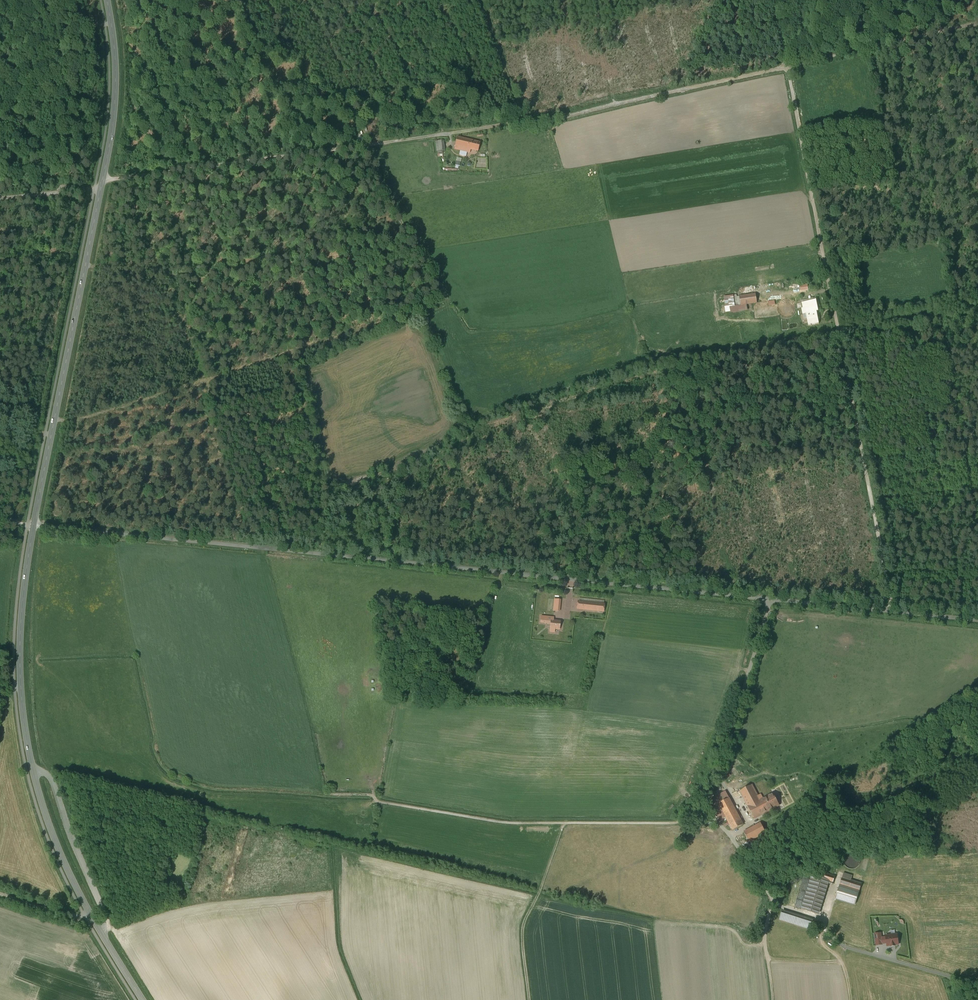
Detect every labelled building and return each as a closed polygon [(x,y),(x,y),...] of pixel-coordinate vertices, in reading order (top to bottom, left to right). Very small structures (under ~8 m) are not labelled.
[(456,136),(454,149),(481,155),(484,144),(456,136)] [(807,281),(798,283),(799,290),(809,289),(807,281)] [(737,302),(728,307),(729,316),(751,313),(748,306),(761,303),(758,292),(743,295),(736,297),(737,302)] [(818,298),(800,302),(801,312),(807,314),(809,327),(821,325),(821,314),(818,298)] [(603,611),(604,604),(578,601),(577,609),(603,611)] [(554,618),(541,616),(541,623),(551,624),(550,632),(555,633),(555,629),(559,630),(560,622),(553,621),(554,618)] [(752,786),(741,792),(755,818),(779,806),(773,794),(760,800),(752,786)] [(709,800),(720,820),(726,817),(719,804),(729,798),(725,791),(709,800)] [(729,798),(719,804),(726,817),(733,830),(744,825),(730,798),(729,798)] [(760,823),(745,832),(749,841),(765,832),(760,823)] [(844,873),(836,899),(856,905),(862,884),(851,880),(853,876),(844,873)] [(824,880),(812,877),(802,909),(819,914),(829,882),(833,883),(835,877),(826,874),(824,880)] [(812,923),(782,914),(780,920),(810,929),(812,923)] [(883,945),(881,933),(874,934),(876,946),(883,945)] [(898,934),(886,935),(887,945),(898,944),(898,934)]
